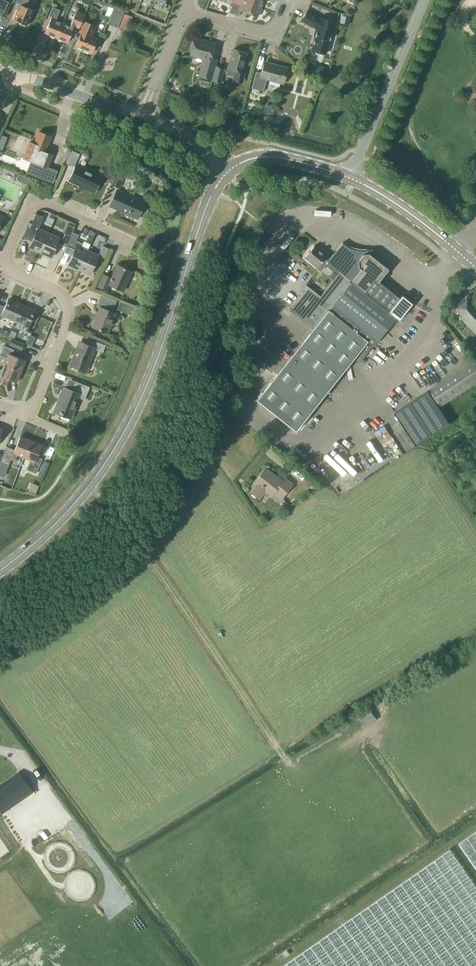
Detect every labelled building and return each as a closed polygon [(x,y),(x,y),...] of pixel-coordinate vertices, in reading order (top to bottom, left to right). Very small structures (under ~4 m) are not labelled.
[(12,1),(13,2),(14,0),(0,0),(0,15),(4,17),(12,1)] [(14,20),(19,22),(19,24),(24,26),(26,25),(27,25),(33,11),(26,8),(29,0),(17,0),(16,2),(17,3),(20,4),(14,20)] [(166,0),(155,0),(156,0),(162,2),(160,7),(164,9),(166,4),(164,3),(166,0)] [(261,6),(246,0),(232,0),(231,2),(233,3),(229,12),(238,16),(241,10),(257,17),(261,6)] [(117,27),(124,11),(114,7),(107,23),(117,27)] [(56,38),(62,23),(55,20),(59,10),(52,8),(49,16),(51,17),(45,33),(56,38)] [(68,42),(74,27),(79,29),(85,14),(76,10),(69,26),(62,23),(56,38),(68,42)] [(334,33),(337,22),(320,18),(307,11),(302,20),(317,29),(311,50),(325,53),(331,32),(334,33)] [(348,24),(350,16),(349,16),(343,14),(341,22),(346,24),(348,24)] [(91,36),(95,26),(84,21),(80,31),(82,32),(76,46),(92,52),(95,44),(98,45),(100,40),(91,36)] [(217,59),(211,57),(215,44),(207,41),(207,42),(194,39),(190,55),(203,58),(198,76),(211,80),(217,59)] [(228,69),(227,74),(233,76),(234,76),(233,78),(243,80),(245,73),(242,72),(247,52),(233,49),(230,62),(229,62),(227,69),(228,69)] [(281,83),(286,67),(266,62),(263,73),(256,71),(252,88),(263,91),(266,79),(281,83)] [(225,68),(216,65),(211,82),(220,84),(225,68)] [(23,158),(33,162),(29,173),(53,182),(57,171),(47,167),(52,154),(45,152),(51,136),(39,131),(34,143),(30,142),(23,158)] [(72,150),(72,152),(69,150),(64,159),(67,161),(66,163),(73,167),(80,154),(72,150)] [(78,165),(70,180),(93,191),(96,192),(103,177),(100,176),(78,165)] [(118,187),(125,172),(119,169),(112,184),(118,187)] [(136,175),(128,171),(126,177),(133,180),(136,175)] [(30,179),(19,174),(16,180),(28,185),(30,179)] [(144,206),(145,203),(119,191),(112,206),(138,218),(140,215),(142,216),(144,215),(146,214),(147,211),(147,209),(146,207),(144,206)] [(29,247),(40,252),(49,233),(39,228),(44,217),(36,213),(29,229),(26,227),(22,236),(32,241),(29,247)] [(66,246),(73,232),(67,229),(63,239),(60,238),(58,242),(66,246)] [(76,240),(78,235),(73,232),(66,246),(75,250),(68,264),(79,269),(88,250),(81,247),(83,243),(76,240)] [(51,257),(58,242),(60,238),(49,233),(40,252),(51,257)] [(345,245),(343,243),(342,242),(330,257),(315,245),(305,257),(321,271),(326,264),(338,273),(320,295),(308,285),(291,306),(292,311),(313,328),(257,399),(295,430),(353,357),(359,363),(392,322),(394,324),(398,319),(399,319),(412,303),(402,295),(399,298),(378,281),(388,269),(372,256),(371,250),(372,250),(372,249),(366,250),(364,250),(360,250),(357,250),(355,249),(353,249),(349,247),(347,246),(345,245)] [(102,263),(109,248),(103,246),(98,255),(88,250),(79,269),(90,274),(96,260),(102,263)] [(129,279),(133,271),(117,264),(111,277),(104,274),(98,286),(106,290),(109,284),(123,290),(128,278),(129,279)] [(112,311),(116,300),(101,295),(97,306),(100,307),(92,327),(107,333),(115,312),(112,311)] [(473,295),(471,297),(468,295),(454,307),(463,316),(461,318),(475,333),(475,299),(473,295)] [(22,304),(9,298),(5,307),(0,304),(0,319),(2,316),(14,321),(22,304)] [(31,333),(36,321),(31,318),(35,310),(22,304),(14,321),(27,327),(25,330),(31,333)] [(128,304),(125,312),(135,316),(138,308),(128,304)] [(36,337),(30,334),(26,343),(32,345),(36,337)] [(103,352),(105,345),(89,338),(86,345),(79,342),(71,364),(86,370),(94,349),(103,352)] [(12,339),(9,345),(22,350),(25,344),(12,339)] [(26,360),(12,354),(14,349),(4,345),(0,354),(0,362),(4,363),(4,364),(21,371),(26,360)] [(475,383),(475,359),(430,389),(441,406),(475,383)] [(21,371),(4,364),(2,369),(0,369),(0,382),(7,385),(9,378),(17,381),(21,371)] [(84,399),(90,386),(75,381),(71,390),(64,387),(54,411),(71,418),(79,397),(84,399)] [(417,446),(433,435),(450,424),(428,390),(411,401),(395,412),(417,446)] [(2,470),(6,472),(11,459),(15,461),(18,454),(24,457),(31,440),(20,435),(15,449),(7,446),(0,462),(0,474),(2,470)] [(42,459),(37,456),(42,444),(31,440),(24,457),(30,460),(28,466),(26,469),(36,473),(42,459)] [(348,446),(345,450),(364,467),(367,463),(348,446)] [(282,498),(293,484),(285,478),(282,481),(266,468),(256,480),(260,482),(252,492),(259,498),(265,490),(272,495),(274,492),(282,498)] [(366,726),(377,719),(368,706),(357,713),(366,726)] [(0,785),(0,812),(1,814),(33,792),(19,771),(0,785)] [(282,965),(475,965),(475,831),(282,965)]
